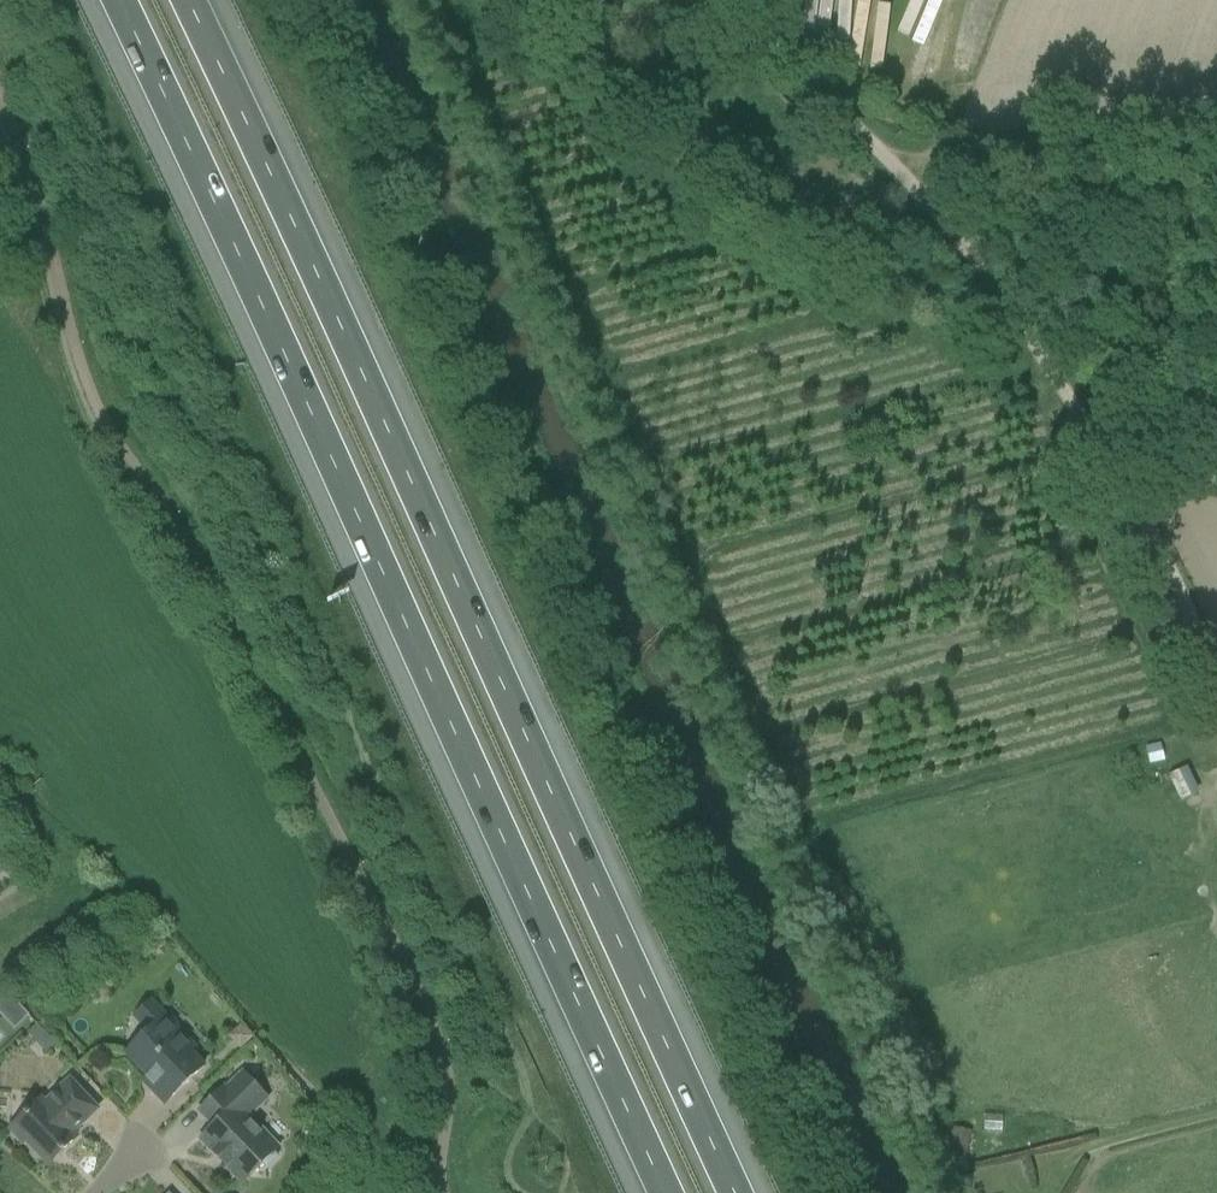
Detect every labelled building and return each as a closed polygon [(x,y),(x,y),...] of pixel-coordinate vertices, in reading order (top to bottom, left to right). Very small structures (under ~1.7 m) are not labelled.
[(4,989),(0,993),(0,1014),(1,1015),(16,1001),(6,990),(4,989)] [(148,1076),(143,1080),(166,1104),(205,1067),(191,1053),(196,1048),(166,1016),(165,1017),(151,1002),(136,1016),(150,1032),(127,1054),(148,1076)] [(49,1054),(59,1045),(39,1025),(30,1033),(49,1054)] [(254,1039),(242,1025),(229,1037),(241,1050),(254,1039)] [(225,1088),(199,1112),(214,1127),(200,1140),(242,1184),(264,1164),(267,1168),(278,1157),(275,1153),(280,1148),(250,1117),(268,1099),(243,1073),(226,1089),(225,1088)] [(74,1134),(87,1121),(99,1110),(81,1091),(71,1080),(45,1104),(41,1100),(13,1126),(14,1127),(11,1130),(24,1144),(27,1141),(50,1165),(78,1138),(74,1134)] [(970,1133),(953,1130),(949,1153),(966,1156),(970,1133)]
